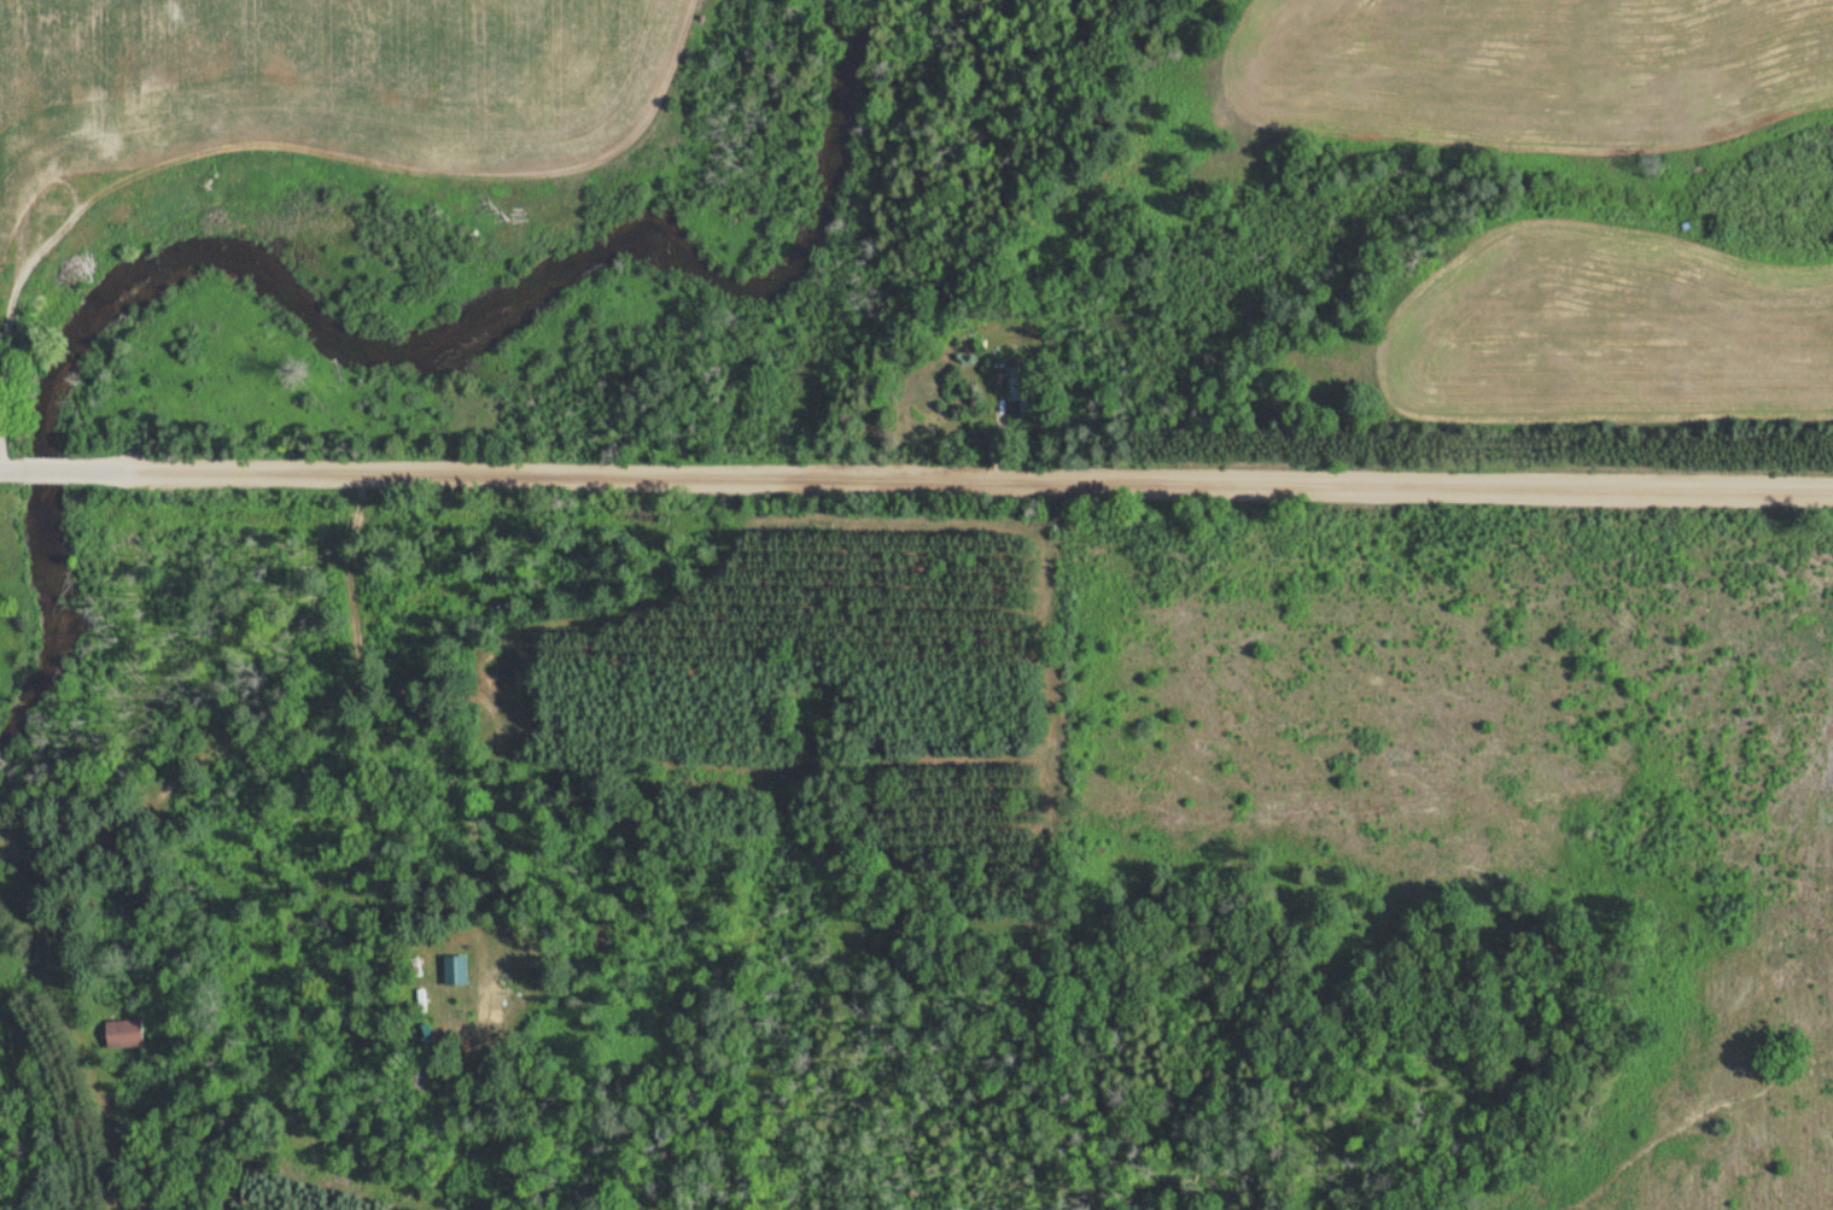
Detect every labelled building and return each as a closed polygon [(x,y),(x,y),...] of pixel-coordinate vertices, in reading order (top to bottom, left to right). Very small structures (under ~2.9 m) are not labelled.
[(108,1018),(108,1045),(138,1045),(138,1018),(108,1018)]
